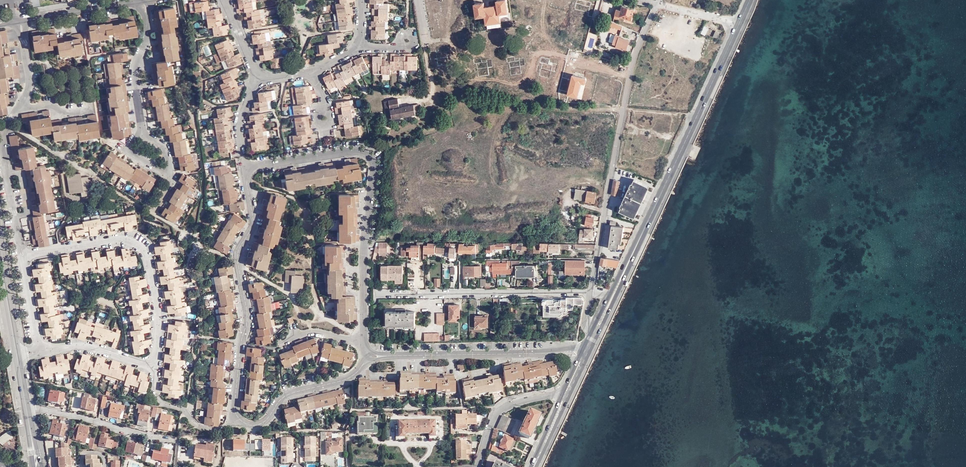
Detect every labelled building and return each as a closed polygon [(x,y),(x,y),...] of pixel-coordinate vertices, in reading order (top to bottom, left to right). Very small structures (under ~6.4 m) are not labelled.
[(210,5),(207,6),(207,0),(206,0),(200,0),(201,1),(194,2),(195,11),(202,10),(205,10),(210,9),(210,5)] [(484,2),(475,4),(477,17),(485,16),(487,24),(501,21),(499,14),(508,12),(506,0),(498,0),(497,0),(498,5),(485,7),(484,2)] [(253,10),(251,1),(234,3),(234,5),(235,7),(239,7),(239,8),(237,9),(237,13),(239,12),(247,11),(253,10)] [(350,2),(340,3),(336,4),(337,13),(353,10),(352,7),(350,7),(350,2)] [(389,4),(385,4),(376,4),(376,9),(374,9),(374,13),(389,13),(389,4)] [(635,9),(623,5),(622,8),(620,7),(619,9),(617,9),(613,18),(617,19),(619,16),(631,20),(633,13),(634,10),(635,9)] [(163,9),(163,10),(154,11),(156,18),(157,18),(158,23),(156,23),(158,34),(156,34),(158,46),(159,47),(160,51),(159,51),(160,62),(151,63),(153,74),(154,74),(154,79),(153,79),(155,86),(163,85),(163,86),(163,85),(172,84),(171,78),(170,78),(169,71),(170,71),(168,60),(178,59),(176,49),(175,49),(174,42),(175,41),(174,36),(172,37),(171,31),(173,31),(173,27),(175,26),(174,21),(173,21),(172,13),(173,13),(172,7),(163,9)] [(212,9),(210,9),(205,10),(206,18),(222,16),(222,13),(219,13),(219,11),(219,8),(212,9)] [(260,9),(253,10),(247,11),(248,16),(245,16),(246,20),(261,18),(260,9)] [(354,14),(353,10),(337,13),(338,21),(352,19),(352,16),(351,14),(354,14)] [(389,22),(389,13),(374,13),(373,16),(376,16),(376,21),(386,22),(389,22)] [(89,30),(90,39),(96,38),(95,37),(103,36),(103,37),(109,36),(108,34),(113,33),(114,35),(118,35),(119,37),(124,36),(124,35),(131,33),(131,35),(137,34),(136,25),(135,25),(134,16),(126,17),(126,19),(122,20),(121,19),(111,21),(110,18),(100,20),(100,21),(95,22),(95,20),(88,22),(89,30)] [(223,20),(222,16),(206,18),(208,27),(212,27),(221,25),(220,20),(223,20)] [(263,27),(261,18),(246,20),(246,24),(249,24),(249,29),(263,27)] [(353,23),(352,19),(338,21),(340,30),(355,28),(355,24),(353,24),(353,23)] [(371,26),(371,30),(386,30),(386,22),(376,21),(373,21),(373,26),(371,26)] [(623,26),(612,21),(610,27),(621,31),(623,26)] [(227,24),(221,25),(212,27),(213,35),(227,33),(226,30),(226,28),(228,28),(228,24),(227,24)] [(704,24),(701,32),(706,34),(709,26),(704,24)] [(39,31),(32,32),(33,40),(32,40),(34,50),(39,49),(39,48),(47,47),(47,48),(57,46),(59,55),(69,54),(69,53),(76,51),(77,52),(82,52),(81,43),(80,43),(79,34),(71,35),(71,36),(67,37),(66,36),(56,38),(54,29),(44,30),(44,31),(39,32),(39,31)] [(269,29),(254,31),(255,35),(252,35),(253,40),(250,40),(251,44),(252,44),(257,43),(266,42),(265,33),(270,32),(269,29)] [(386,39),(386,30),(371,30),(371,34),(373,34),(373,38),(386,39)] [(6,108),(5,105),(9,104),(8,95),(4,96),(3,93),(7,92),(7,89),(9,89),(8,80),(6,80),(5,77),(12,76),(12,79),(20,78),(18,66),(17,61),(16,54),(10,55),(9,48),(8,48),(7,43),(8,43),(6,31),(0,32),(0,116),(3,116),(3,115),(8,114),(7,108),(6,108)] [(343,36),(343,33),(328,35),(329,44),(339,42),(342,42),(341,37),(343,36)] [(619,37),(615,36),(613,45),(615,45),(614,47),(616,48),(627,51),(629,41),(619,38),(619,37)] [(232,47),(231,43),(229,44),(227,40),(215,45),(218,53),(232,47)] [(271,41),(266,42),(257,43),(258,48),(257,48),(257,52),(273,49),(271,41)] [(340,48),(339,42),(329,44),(319,45),(320,54),(325,53),(332,52),(333,52),(333,49),(331,49),(331,47),(335,47),(336,48),(340,48)] [(234,50),(232,47),(218,53),(222,61),(225,59),(234,55),(232,51),(234,50)] [(274,58),(273,49),(257,52),(257,55),(260,55),(260,57),(260,61),(262,60),(268,60),(274,58)] [(110,81),(111,86),(125,84),(124,79),(120,80),(119,76),(120,76),(119,73),(123,73),(122,64),(118,64),(117,61),(128,60),(127,52),(122,53),(122,52),(113,54),(114,62),(103,64),(106,78),(109,78),(110,81)] [(240,53),(234,55),(225,59),(229,67),(243,61),(242,58),(240,59),(239,57),(242,56),(240,53)] [(377,56),(374,56),(374,57),(374,60),(374,64),(374,67),(374,70),(379,70),(379,74),(383,74),(383,58),(383,54),(379,54),(379,56),(377,56)] [(395,54),(392,54),(392,56),(392,61),(391,62),(391,63),(392,63),(391,67),(391,70),(400,70),(400,66),(400,62),(400,61),(400,60),(400,56),(397,56),(395,57),(395,56),(395,54)] [(404,57),(400,56),(400,60),(400,61),(400,62),(400,66),(400,70),(409,70),(409,64),(409,62),(409,59),(409,55),(406,55),(406,57),(404,57)] [(413,55),(409,55),(409,59),(409,62),(409,64),(409,70),(418,70),(418,57),(413,57),(413,55)] [(358,56),(354,58),(356,61),(359,67),(361,72),(362,71),(368,68),(369,68),(367,63),(371,61),(368,56),(364,58),(363,56),(359,58),(358,56)] [(284,57),(274,58),(268,60),(268,63),(271,62),(272,67),(285,65),(284,57)] [(350,62),(347,63),(353,75),(361,72),(359,67),(356,61),(354,58),(352,59),(352,61),(350,62)] [(387,58),(383,58),(383,74),(391,74),(391,70),(391,67),(392,63),(391,63),(391,62),(392,61),(387,61),(387,58)] [(341,64),(338,65),(341,71),(345,79),(353,75),(347,63),(344,65),(342,65),(341,64)] [(233,69),(221,74),(224,82),(233,79),(235,78),(239,76),(237,72),(235,73),(233,69)] [(331,71),(328,73),(329,75),(324,77),(330,89),(338,85),(332,73),(331,71)] [(336,72),(332,73),(338,85),(339,87),(347,83),(345,79),(341,71),(337,73),(336,72)] [(233,79),(224,82),(220,84),(223,92),(238,86),(237,83),(234,84),(233,79)] [(583,90),(583,80),(563,82),(563,96),(565,97),(568,96),(569,95),(569,92),(583,90)] [(111,86),(111,87),(111,91),(109,91),(110,96),(111,96),(112,104),(111,104),(112,109),(114,109),(115,114),(112,114),(113,119),(111,119),(112,124),(113,124),(114,132),(115,138),(124,136),(132,134),(130,127),(129,127),(129,122),(128,111),(130,111),(128,101),(127,101),(126,96),(127,96),(125,84),(111,86)] [(240,89),(238,86),(223,92),(227,100),(239,95),(237,90),(240,89)] [(315,94),(315,90),(309,91),(308,86),(295,88),(296,97),(312,94),(315,94)] [(162,97),(161,89),(152,90),(152,91),(148,92),(150,104),(154,103),(154,106),(157,106),(158,108),(154,109),(155,118),(159,117),(160,120),(158,121),(159,125),(163,124),(164,127),(163,128),(163,132),(167,132),(168,135),(167,135),(167,139),(172,138),(172,142),(175,141),(175,144),(171,145),(173,154),(177,153),(177,156),(176,156),(177,161),(180,160),(181,163),(180,163),(181,171),(185,170),(195,168),(193,161),(192,161),(190,154),(187,154),(185,139),(182,140),(181,132),(178,133),(177,125),(174,126),(173,118),(170,118),(167,104),(165,104),(164,97),(162,97)] [(271,100),(270,91),(258,93),(258,98),(256,98),(256,102),(267,100),(271,100)] [(312,98),(312,94),(296,97),(297,104),(297,105),(308,104),(310,103),(310,98),(312,98)] [(397,119),(403,117),(415,115),(415,113),(419,112),(418,105),(408,106),(408,105),(406,105),(407,107),(399,108),(398,99),(384,102),(386,110),(387,118),(392,117),(392,120),(397,119)] [(256,102),(254,102),(254,107),(252,107),(253,111),(268,109),(267,100),(256,102)] [(350,100),(337,102),(337,106),(338,107),(335,108),(336,111),(341,111),(352,109),(350,100)] [(308,104),(297,105),(292,106),(294,115),(307,113),(306,110),(306,108),(308,107),(308,104)] [(230,106),(217,108),(218,116),(227,115),(234,114),(233,110),(231,111),(230,106)] [(290,115),(294,115),(292,106),(283,107),(283,110),(289,110),(290,115)] [(341,111),(336,111),(336,115),(339,115),(339,120),(344,119),(353,118),(352,109),(341,111)] [(79,139),(89,138),(100,136),(96,115),(87,116),(87,117),(83,117),(82,117),(68,119),(68,120),(62,121),(62,120),(51,122),(49,110),(42,112),(37,113),(37,112),(22,115),(23,124),(30,122),(32,135),(53,132),(54,140),(61,138),(61,139),(72,137),(71,136),(78,134),(78,136),(79,139)] [(263,113),(249,115),(249,118),(250,120),(247,120),(248,124),(262,122),(264,122),(263,113)] [(218,116),(213,117),(214,121),(215,126),(228,124),(231,123),(230,120),(228,120),(227,115),(218,116)] [(310,116),(294,118),(295,126),(311,124),(310,121),(308,121),(308,120),(310,119),(310,116)] [(354,127),(353,118),(344,119),(339,120),(340,123),(340,125),(338,125),(338,129),(346,128),(354,127)] [(263,131),(262,122),(248,124),(246,124),(246,128),(249,128),(249,130),(249,133),(263,131)] [(228,124),(215,126),(216,134),(233,131),(232,128),(229,129),(228,124)] [(311,124),(295,126),(297,135),(305,134),(307,133),(312,133),(312,130),(309,130),(309,128),(311,127),(311,124)] [(359,126),(354,127),(346,128),(346,133),(344,133),(344,137),(360,135),(359,126)] [(233,131),(216,134),(218,143),(234,140),(233,137),(230,138),(230,135),(233,135),(233,131)] [(264,140),(263,131),(249,133),(250,136),(250,138),(248,138),(248,142),(264,140)] [(17,134),(9,136),(13,157),(17,156),(18,162),(14,163),(16,170),(26,168),(29,187),(34,186),(34,191),(30,192),(31,199),(36,199),(37,204),(32,205),(34,216),(32,216),(33,219),(29,220),(31,229),(34,229),(35,234),(32,235),(33,244),(38,243),(39,246),(49,244),(43,214),(42,215),(41,212),(55,209),(53,194),(52,194),(50,182),(52,182),(50,170),(46,170),(45,165),(37,166),(33,145),(19,148),(17,134)] [(297,135),(292,135),(292,137),(293,144),(301,143),(301,145),(305,144),(305,143),(309,142),(308,138),(306,139),(305,134),(297,135)] [(234,140),(218,143),(219,152),(230,150),(232,150),(232,146),(232,145),(234,144),(234,140)] [(265,149),(264,140),(248,142),(248,145),(251,145),(252,150),(265,149)] [(154,182),(156,179),(149,175),(149,176),(146,175),(148,171),(140,166),(138,170),(136,168),(136,167),(132,165),(130,168),(125,165),(127,162),(120,157),(118,160),(115,159),(117,155),(111,151),(109,154),(108,154),(103,162),(105,164),(110,166),(109,168),(123,176),(129,179),(130,177),(143,185),(142,187),(150,191),(154,183),(154,182)] [(290,171),(290,169),(283,170),(285,179),(283,179),(286,189),(291,188),(291,187),(299,185),(299,187),(304,186),(314,184),(319,183),(319,181),(326,180),(327,181),(331,180),(336,179),(336,180),(341,180),(346,179),(346,177),(354,176),(354,177),(360,176),(358,167),(357,167),(356,159),(349,160),(349,161),(344,162),(334,164),(334,163),(323,165),(324,166),(318,167),(318,165),(295,170),(290,171)] [(225,168),(225,165),(221,166),(220,161),(213,162),(214,167),(215,167),(216,174),(219,174),(222,189),(223,189),(226,203),(230,203),(231,211),(238,210),(238,209),(244,208),(243,201),(236,202),(235,202),(235,199),(236,199),(239,198),(237,190),(235,190),(233,191),(232,187),(231,187),(231,184),(233,184),(235,183),(234,174),(231,175),(229,175),(229,172),(230,172),(230,167),(227,168),(225,168)] [(69,193),(80,192),(85,191),(86,195),(92,194),(91,190),(89,180),(81,182),(81,178),(80,173),(66,175),(69,193)] [(191,187),(195,180),(187,175),(186,176),(183,174),(179,180),(182,182),(185,184),(184,186),(180,184),(178,188),(179,189),(177,192),(173,190),(169,197),(173,199),(171,202),(174,203),(172,206),(168,204),(162,214),(165,216),(165,217),(173,222),(177,215),(178,215),(182,208),(180,207),(188,194),(190,195),(194,189),(191,187)] [(130,177),(129,179),(128,180),(135,184),(142,188),(142,187),(143,185),(130,177)] [(648,187),(633,180),(619,211),(634,218),(648,187)] [(618,186),(619,182),(614,181),(611,195),(620,197),(622,190),(619,189),(619,187),(618,186)] [(582,190),(576,189),(574,199),(595,203),(597,193),(588,191),(589,188),(583,186),(582,190)] [(282,202),(283,197),(274,194),(274,195),(266,193),(264,199),(266,200),(265,205),(264,205),(261,215),(265,216),(262,228),(264,229),(262,233),(261,233),(258,243),(255,243),(252,253),(253,253),(251,258),(249,257),(247,264),(256,266),(256,267),(265,270),(267,264),(265,264),(267,256),(269,257),(270,252),(271,246),(275,247),(276,242),(277,238),(276,237),(278,230),(279,230),(280,225),(282,220),(278,219),(279,214),(280,209),(279,209),(281,201),(282,202)] [(349,194),(339,195),(339,200),(341,200),(341,208),(340,208),(340,213),(340,223),(340,229),(342,229),(342,237),(340,237),(341,242),(350,241),(359,240),(359,234),(357,234),(357,228),(356,207),(356,202),(358,202),(358,195),(349,196),(349,194)] [(220,250),(226,254),(230,247),(228,246),(227,245),(228,242),(230,243),(232,244),(236,237),(234,235),(232,235),(236,229),(237,230),(240,231),(246,221),(242,219),(242,218),(233,213),(229,220),(226,218),(222,225),(224,226),(216,239),(217,240),(213,246),(220,251),(220,250)] [(134,214),(100,220),(101,227),(102,229),(106,228),(107,233),(107,234),(115,233),(114,226),(123,224),(125,231),(132,230),(131,223),(136,222),(134,214)] [(585,217),(584,217),(582,225),(593,226),(594,218),(591,218),(592,215),(585,214),(585,217)] [(96,228),(101,227),(100,220),(100,219),(81,222),(82,224),(65,227),(66,235),(71,234),(73,241),(80,239),(78,233),(83,232),(83,230),(88,229),(89,236),(98,235),(96,228)] [(615,223),(610,223),(610,226),(612,226),(609,249),(612,249),(613,248),(618,249),(619,244),(621,244),(624,227),(615,226),(616,222),(615,222),(615,223)] [(216,239),(224,226),(222,225),(210,245),(213,246),(217,240),(216,239)] [(584,230),(579,230),(577,242),(580,242),(582,243),(583,237),(584,237),(584,238),(592,238),(592,229),(584,229),(584,230)] [(171,244),(170,239),(162,241),(163,245),(155,246),(155,250),(154,250),(154,255),(162,253),(163,260),(156,261),(157,269),(164,268),(166,275),(158,276),(159,280),(161,280),(161,283),(168,282),(170,290),(162,291),(164,298),(171,297),(172,304),(165,305),(166,309),(168,309),(168,313),(175,312),(176,315),(185,313),(185,311),(187,310),(186,306),(184,306),(183,301),(181,302),(180,297),(183,296),(182,291),(186,291),(184,286),(181,287),(179,287),(178,282),(179,281),(179,277),(176,277),(175,272),(174,272),(173,267),(175,267),(173,258),(171,258),(170,252),(172,252),(171,247),(174,247),(173,243),(171,244)] [(422,246),(423,242),(417,242),(417,245),(411,245),(411,248),(401,248),(401,256),(411,256),(411,261),(420,261),(420,246),(422,246)] [(379,252),(383,252),(387,252),(387,243),(376,243),(374,252),(379,252)] [(423,253),(426,253),(434,254),(435,244),(428,244),(428,246),(424,245),(423,253)] [(458,244),(446,244),(446,257),(449,257),(449,256),(455,256),(455,252),(458,253),(458,252),(458,244)] [(473,244),(458,244),(458,252),(467,252),(467,253),(476,252),(475,245),(473,245),(473,244)] [(504,244),(486,245),(486,252),(492,252),(492,249),(504,249),(504,245),(511,245),(511,244),(504,244)] [(560,244),(549,244),(549,250),(548,258),(549,258),(550,252),(553,252),(553,255),(559,255),(559,252),(559,249),(560,244)] [(342,252),(345,253),(344,245),(335,246),(335,245),(326,245),(326,251),(327,251),(328,258),(327,258),(327,263),(327,269),(329,269),(329,274),(329,279),(331,279),(331,287),(330,287),(330,297),(339,297),(339,302),(339,307),(341,307),(341,315),(340,314),(340,321),(349,321),(349,319),(358,319),(358,313),(355,313),(355,307),(356,307),(356,296),(347,296),(346,286),(345,286),(344,281),(346,281),(345,268),(344,268),(343,258),(342,258),(342,252)] [(68,254),(61,256),(62,263),(59,264),(60,272),(63,272),(63,274),(73,272),(72,270),(77,269),(78,271),(88,269),(87,267),(92,266),(93,268),(97,267),(98,270),(102,269),(102,266),(108,265),(108,267),(113,267),(113,269),(118,268),(118,266),(123,265),(123,267),(137,264),(135,256),(130,257),(129,250),(125,251),(125,248),(121,249),(122,256),(115,257),(114,250),(110,251),(110,249),(106,249),(107,257),(100,258),(98,251),(95,251),(94,249),(90,250),(92,257),(85,259),(83,252),(75,253),(77,260),(70,262),(68,254)] [(617,268),(620,261),(601,259),(600,265),(606,266),(617,268)] [(515,271),(515,276),(534,276),(534,273),(533,273),(533,265),(519,265),(519,261),(519,260),(511,260),(511,261),(511,271),(515,271)] [(496,274),(499,273),(499,261),(487,261),(487,264),(489,264),(489,271),(492,271),(492,269),(495,269),(496,274)] [(511,261),(499,261),(499,273),(503,273),(503,274),(511,274),(511,271),(511,261)] [(565,264),(565,272),(565,274),(584,274),(584,271),(588,271),(588,268),(584,268),(584,261),(565,261),(565,264)] [(47,262),(38,264),(39,268),(32,269),(32,273),(31,273),(31,278),(39,276),(40,283),(33,284),(34,292),(41,291),(43,298),(35,299),(37,307),(44,305),(45,313),(38,315),(39,318),(41,318),(41,322),(48,320),(50,327),(42,329),(44,337),(51,335),(52,339),(61,337),(60,334),(62,334),(60,325),(59,325),(57,320),(60,319),(58,314),(57,315),(56,310),(54,310),(53,305),(55,304),(53,295),(51,295),(50,290),(52,290),(50,280),(48,280),(47,275),(49,275),(48,270),(50,270),(49,265),(48,265),(47,262)] [(224,267),(223,267),(219,268),(220,276),(214,277),(217,291),(218,291),(220,299),(221,307),(219,307),(218,307),(221,321),(219,322),(220,330),(218,330),(220,337),(224,337),(225,336),(225,335),(228,335),(228,336),(229,335),(233,335),(232,328),(230,328),(229,325),(231,324),(234,324),(232,315),(231,315),(229,309),(231,309),(233,308),(233,304),(231,305),(230,301),(232,301),(235,300),(233,292),(230,292),(229,293),(228,289),(226,289),(226,286),(228,286),(230,285),(228,277),(226,278),(224,278),(224,275),(226,275),(233,273),(232,266),(227,266),(227,268),(224,268),(224,267)] [(381,266),(381,279),(388,279),(395,279),(403,279),(403,266),(388,266),(381,266)] [(478,274),(481,274),(481,266),(463,266),(463,276),(478,276),(478,274)] [(292,283),(291,292),(303,293),(304,276),(296,275),(296,270),(287,270),(286,279),(292,280),(292,283)] [(146,286),(145,278),(143,279),(137,280),(137,276),(129,277),(129,280),(127,281),(129,290),(131,290),(132,295),(130,295),(131,300),(129,300),(130,305),(132,305),(133,310),(130,310),(131,315),(130,316),(131,321),(132,320),(133,325),(131,325),(132,330),(130,331),(131,335),(133,335),(134,340),(132,341),(134,354),(142,353),(141,348),(148,347),(148,343),(151,342),(150,338),(143,340),(141,332),(149,331),(148,327),(150,327),(149,323),(142,325),(140,317),(148,316),(147,312),(149,312),(149,308),(141,309),(140,302),(147,300),(147,297),(148,297),(148,293),(146,293),(140,294),(139,287),(146,286)] [(266,342),(267,342),(271,341),(269,334),(270,334),(273,333),(272,325),(269,312),(272,311),(268,297),(267,297),(265,289),(264,289),(263,282),(259,283),(259,284),(255,285),(254,284),(249,285),(251,297),(253,296),(255,296),(255,299),(257,299),(258,299),(259,302),(257,302),(255,303),(256,311),(259,310),(261,310),(261,313),(260,313),(258,314),(259,316),(258,317),(255,317),(257,325),(259,325),(261,325),(261,327),(260,328),(259,328),(254,329),(255,333),(257,344),(262,343),(263,343),(263,342),(266,341),(266,342)] [(580,297),(566,297),(566,299),(561,299),(561,301),(553,301),(553,300),(543,300),(543,303),(547,303),(547,304),(545,304),(545,305),(543,305),(543,317),(559,317),(562,314),(562,312),(566,313),(568,310),(568,309),(573,309),(573,306),(574,306),(574,304),(578,304),(578,307),(583,308),(583,304),(584,302),(583,302),(583,300),(582,298),(580,298),(580,297)] [(455,305),(445,305),(445,312),(449,311),(449,321),(457,321),(457,318),(460,318),(460,305),(459,305),(459,303),(455,302),(455,305)] [(405,312),(395,312),(386,312),(386,326),(415,326),(415,312),(405,312)] [(487,317),(475,317),(475,327),(488,327),(487,317)] [(77,338),(84,340),(86,333),(91,335),(92,333),(97,335),(95,342),(102,344),(104,337),(113,340),(110,347),(115,348),(119,334),(103,328),(104,324),(96,322),(94,326),(94,327),(85,325),(87,320),(79,318),(78,322),(77,322),(75,329),(79,331),(77,338)] [(185,325),(185,322),(176,321),(176,324),(168,323),(168,327),(166,327),(166,331),(173,332),(172,339),(165,338),(164,346),(171,347),(170,354),(164,354),(163,354),(162,357),(164,358),(163,362),(171,362),(170,370),(163,369),(162,376),(169,377),(168,384),(161,383),(160,387),(163,387),(162,392),(164,392),(170,393),(169,396),(177,397),(178,394),(180,395),(181,390),(178,390),(179,385),(177,385),(178,379),(180,379),(181,370),(179,370),(180,364),(182,364),(182,360),(180,359),(181,354),(179,354),(179,349),(182,349),(182,344),(186,345),(187,340),(182,340),(180,339),(181,334),(183,334),(188,335),(188,330),(186,330),(186,325),(185,325)] [(286,351),(279,354),(281,359),(282,359),(283,362),(282,362),(283,363),(284,367),(291,364),(292,365),(298,363),(297,360),(296,357),(310,351),(311,354),(319,351),(317,346),(317,345),(316,346),(315,343),(316,343),(316,342),(314,338),(310,339),(307,341),(307,342),(303,344),(302,342),(302,340),(294,343),(295,345),(295,347),(293,348),(292,346),(289,347),(290,350),(290,352),(287,353),(286,351)] [(229,350),(231,350),(231,343),(226,342),(226,343),(222,342),(223,341),(222,341),(218,341),(217,349),(218,349),(217,363),(210,363),(209,378),(211,378),(210,386),(213,386),(212,394),(209,393),(208,400),(207,408),(204,408),(204,415),(205,415),(204,424),(208,425),(209,424),(210,423),(213,424),(213,425),(218,425),(219,417),(217,416),(217,412),(219,413),(222,413),(228,414),(228,410),(222,409),(223,405),(219,405),(218,405),(218,401),(220,401),(223,401),(224,397),(222,397),(223,391),(224,391),(225,382),(223,382),(221,382),(222,379),(220,379),(220,376),(222,376),(224,376),(225,367),(223,367),(221,367),(222,364),(223,364),(228,364),(228,361),(230,361),(232,362),(233,354),(230,353),(229,353),(229,350)] [(330,349),(330,348),(331,346),(324,344),(323,347),(323,348),(324,348),(323,351),(322,351),(322,352),(320,356),(328,358),(328,359),(343,362),(343,364),(350,366),(351,361),(350,360),(351,357),(352,358),(352,357),(353,353),(346,352),(345,353),(341,352),(342,351),(342,348),(334,347),(333,349),(333,350),(330,349)] [(250,409),(254,409),(255,402),(257,402),(259,379),(262,379),(265,356),(260,356),(261,348),(256,348),(255,348),(255,349),(252,349),(252,347),(247,347),(247,355),(250,355),(249,360),(252,360),(254,360),(253,366),(251,366),(251,371),(253,371),(252,374),(251,374),(248,374),(247,382),(248,382),(248,389),(246,389),(246,393),(247,393),(247,396),(246,396),(242,396),(241,408),(243,408),(246,409),(247,409),(247,408),(250,408),(250,409)] [(77,361),(74,370),(76,371),(76,373),(81,374),(81,372),(86,374),(86,372),(91,374),(91,375),(95,377),(96,375),(100,377),(101,375),(106,376),(106,378),(115,381),(116,379),(121,381),(120,383),(124,384),(124,386),(129,388),(130,386),(134,387),(134,389),(139,391),(138,393),(142,394),(143,392),(146,393),(149,384),(146,383),(148,376),(144,375),(144,374),(141,372),(138,380),(131,377),(133,370),(130,369),(131,367),(127,366),(125,373),(118,371),(120,364),(112,361),(110,368),(103,366),(105,359),(101,358),(101,360),(97,358),(95,365),(87,363),(89,356),(87,355),(86,357),(82,356),(80,363),(77,361)] [(64,363),(63,356),(55,357),(56,364),(50,366),(49,360),(48,359),(44,360),(44,361),(41,362),(42,370),(39,371),(40,379),(43,378),(43,380),(48,379),(48,377),(52,376),(52,375),(57,374),(58,376),(67,374),(67,372),(69,371),(68,362),(64,363)] [(541,362),(537,363),(540,377),(548,375),(548,377),(556,375),(555,372),(555,371),(554,371),(553,368),(554,368),(554,367),(553,362),(544,364),(545,366),(542,366),(541,365),(541,362)] [(519,364),(512,365),(510,366),(509,364),(502,365),(503,374),(505,384),(511,383),(511,380),(518,379),(518,380),(522,379),(523,380),(523,382),(528,381),(527,380),(536,378),(536,379),(540,378),(540,377),(537,363),(530,364),(526,365),(520,367),(519,364)] [(407,374),(407,372),(400,372),(400,381),(400,391),(406,391),(406,388),(413,388),(413,390),(419,390),(424,390),(424,388),(431,388),(436,388),(437,390),(437,392),(442,392),(441,390),(449,390),(450,393),(455,393),(455,382),(453,382),(453,380),(453,374),(447,374),(447,376),(443,376),(436,376),(436,373),(429,373),(426,373),(411,374),(407,374)] [(498,382),(496,375),(496,373),(488,375),(489,377),(486,377),(472,381),(469,381),(469,379),(461,381),(463,390),(462,390),(465,400),(470,399),(470,397),(477,395),(478,396),(487,394),(487,393),(495,391),(496,393),(501,392),(499,382),(498,382)] [(395,398),(395,381),(388,381),(385,381),(370,382),(366,382),(366,380),(359,381),(360,389),(358,389),(359,400),(365,399),(365,397),(372,397),(372,398),(383,398),(383,396),(391,396),(391,398),(395,398)] [(50,391),(47,402),(57,404),(57,402),(62,403),(64,394),(50,391)] [(282,411),(283,416),(283,417),(284,417),(285,420),(283,420),(283,421),(284,421),(285,425),(286,427),(293,425),(293,423),(299,422),(299,419),(298,413),(336,404),(337,407),(343,405),(344,405),(343,401),(343,400),(342,400),(341,397),(343,397),(342,396),(341,392),(338,392),(334,393),(334,395),(330,396),(329,394),(329,391),(320,393),(321,396),(321,398),(314,399),(314,397),(314,395),(305,396),(306,399),(306,401),(300,403),(299,401),(295,402),(296,405),(292,406),(292,409),(293,411),(290,411),(290,410),(282,411)] [(82,398),(80,408),(93,411),(95,401),(88,399),(83,398),(82,398)] [(120,411),(123,411),(124,407),(111,404),(108,416),(119,418),(120,411)] [(148,411),(149,407),(139,405),(136,416),(138,416),(136,426),(146,428),(149,412),(148,411)] [(449,414),(449,423),(451,423),(455,423),(455,424),(460,424),(466,424),(476,423),(476,422),(479,421),(479,415),(475,415),(475,414),(466,414),(466,411),(461,411),(461,414),(449,414)] [(540,415),(530,411),(525,420),(523,424),(519,434),(529,438),(532,431),(533,431),(537,424),(536,423),(540,415)] [(160,415),(156,414),(153,428),(167,431),(168,425),(171,425),(173,417),(170,416),(160,414),(160,415)] [(498,430),(509,435),(516,421),(502,415),(496,429),(498,430)] [(374,426),(374,418),(357,419),(357,424),(356,424),(356,435),(362,435),(362,432),(371,432),(371,426),(374,426)] [(49,435),(53,435),(55,427),(58,428),(59,424),(56,423),(57,420),(53,419),(49,435)] [(415,434),(415,421),(397,422),(398,438),(403,437),(403,434),(415,434)] [(433,421),(415,421),(415,434),(427,434),(428,437),(434,437),(433,421)] [(55,427),(53,435),(63,438),(65,426),(59,424),(58,428),(55,427)] [(72,440),(75,440),(84,443),(88,428),(78,426),(77,425),(75,431),(77,432),(76,434),(73,433),(72,440)] [(5,431),(0,433),(0,442),(3,439),(9,436),(5,431)] [(106,440),(107,437),(107,434),(101,433),(98,446),(111,449),(111,448),(112,442),(113,441),(109,440),(106,440)] [(13,436),(8,441),(11,444),(16,439),(13,436)] [(313,437),(303,437),(303,445),(303,449),(304,453),(304,457),(306,457),(307,461),(314,461),(314,449),(314,445),(313,437)] [(504,437),(499,448),(507,452),(507,451),(512,441),(512,440),(504,437)] [(233,438),(233,450),(245,450),(245,438),(233,438)] [(262,450),(270,450),(270,438),(255,439),(255,443),(250,444),(250,450),(255,449),(255,448),(262,448),(262,450)] [(291,438),(280,438),(280,449),(280,462),(288,462),(288,458),(291,458),(291,438)] [(340,453),(340,440),(334,441),(334,444),(330,444),(330,439),(326,439),(326,444),(324,444),(325,456),(331,456),(331,453),(340,453)] [(464,446),(464,444),(464,440),(455,440),(455,459),(465,459),(464,453),(470,453),(469,449),(470,449),(470,444),(466,444),(466,446),(464,446)] [(55,457),(58,457),(68,457),(68,449),(69,449),(69,444),(66,444),(61,442),(61,449),(55,449),(55,457)] [(496,454),(499,448),(492,445),(493,443),(490,442),(488,450),(496,454)] [(132,455),(135,445),(127,443),(125,453),(132,455)] [(204,458),(203,461),(203,462),(211,463),(215,445),(206,444),(206,446),(196,444),(194,456),(204,458)] [(143,447),(135,445),(132,455),(141,457),(143,447)] [(164,450),(161,449),(160,453),(153,451),(151,459),(161,461),(162,459),(164,450)] [(169,451),(164,450),(162,459),(166,460),(166,463),(169,464),(171,455),(168,454),(169,451)] [(100,464),(96,464),(96,456),(84,456),(84,465),(85,465),(85,466),(100,466),(100,464)] [(68,457),(58,457),(58,463),(56,462),(56,466),(71,466),(71,461),(71,458),(68,458),(68,457)]
